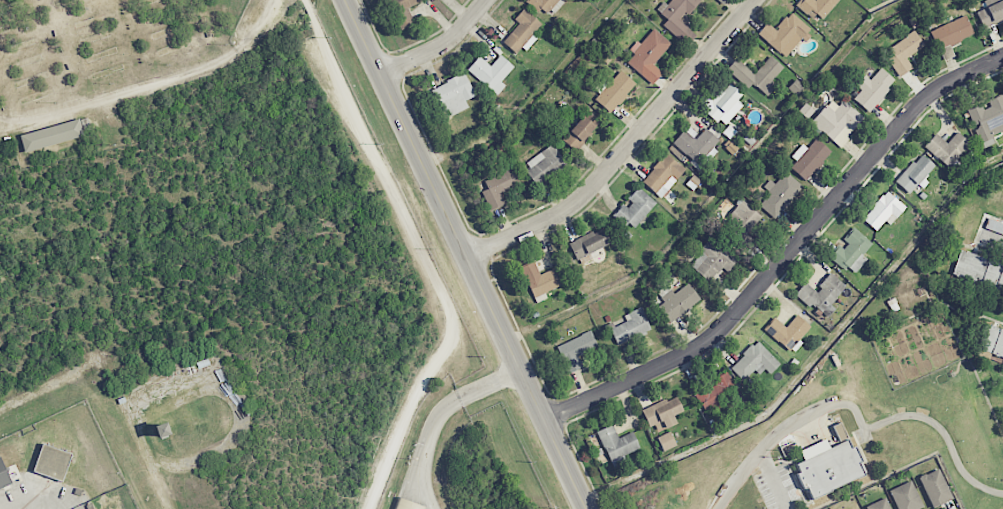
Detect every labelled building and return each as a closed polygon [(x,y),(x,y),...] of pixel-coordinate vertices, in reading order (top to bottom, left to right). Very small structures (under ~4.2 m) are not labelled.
[(421,0),(387,0),(399,30),(414,24),(408,7),(422,2),(421,0)] [(528,3),(537,11),(541,8),(547,13),(559,0),(530,0),(528,3)] [(699,0),(670,0),(659,12),(667,20),(663,25),(686,46),(697,35),(681,20),(699,0)] [(819,23),(839,0),(815,0),(799,0),(797,3),(819,23)] [(976,11),(982,27),(1002,19),(1002,0),(976,11)] [(515,19),(519,23),(503,42),(516,53),(522,46),(527,51),(538,37),(534,34),(542,23),(524,8),(515,19)] [(802,38),(804,39),(812,30),(790,12),(775,29),(767,22),(757,34),(785,57),(802,38)] [(929,30),(937,49),(973,36),(966,16),(929,30)] [(671,43),(652,27),(631,51),(635,54),(627,63),(652,84),(662,72),(653,64),(671,43)] [(888,48),(893,55),(887,60),(898,77),(913,68),(906,58),(924,46),(914,31),(888,48)] [(468,69),(497,95),(507,85),(501,80),(514,67),(501,55),(490,66),(480,56),(468,69)] [(767,96),(779,84),(773,79),(784,68),(770,55),(753,74),(737,58),(726,69),(748,89),(753,83),(767,96)] [(870,80),(865,75),(856,85),(861,89),(853,98),(868,112),(896,81),(881,67),(870,80)] [(612,113),(636,82),(619,70),(595,101),(612,113)] [(469,108),(466,100),(475,97),(466,74),(431,87),(441,113),(449,110),(451,115),(469,108)] [(724,127),(744,104),(738,99),(742,94),(728,82),(713,100),(703,92),(695,102),(724,127)] [(987,100),(989,103),(968,112),(982,148),(995,143),(992,134),(1002,130),(1002,94),(987,100)] [(840,147),(864,118),(843,100),(838,106),(830,99),(811,123),(840,147)] [(601,122),(588,110),(562,139),(574,150),(601,122)] [(20,134),(24,152),(84,137),(79,119),(20,134)] [(722,142),(705,127),(699,134),(688,125),(673,143),(701,167),(722,142)] [(972,145),(957,132),(947,143),(936,133),(924,146),(950,169),(972,145)] [(790,168),(807,181),(831,151),(815,138),(807,148),(801,144),(791,156),(796,161),(790,168)] [(566,169),(557,146),(524,159),(533,182),(566,169)] [(641,181),(660,198),(686,170),(667,153),(641,181)] [(923,177),(934,165),(921,153),(896,181),(911,196),(926,180),(923,177)] [(505,204),(501,195),(523,185),(514,167),(484,181),(488,189),(482,192),(490,210),(505,204)] [(774,218),(803,187),(786,171),(774,184),(770,180),(763,186),(770,192),(759,204),(774,218)] [(626,201),(613,216),(624,226),(628,222),(634,227),(657,203),(638,186),(625,201),(626,201)] [(885,221),(890,225),(906,208),(887,190),(862,218),(876,231),(885,221)] [(759,215),(742,199),(724,218),(742,234),(759,215)] [(988,219),(985,229),(981,227),(979,234),(977,234),(974,242),(989,247),(991,239),(995,240),(997,234),(1002,236),(1002,224),(988,219)] [(867,259),(862,255),(872,243),(854,227),(841,242),(841,243),(830,256),(853,275),(867,259)] [(592,258),(589,251),(610,245),(605,230),(570,241),(577,263),(592,258)] [(728,272),(739,258),(718,241),(714,246),(709,242),(690,266),(709,281),(721,266),(728,272)] [(961,247),(1002,262),(1002,294),(951,275),(961,247)] [(545,292),(563,285),(556,267),(540,274),(534,261),(520,267),(535,303),(548,298),(545,292)] [(805,282),(796,294),(826,318),(834,308),(830,305),(846,285),(831,273),(816,291),(805,282)] [(674,294),(667,284),(657,292),(664,302),(658,306),(670,323),(702,300),(689,283),(674,294)] [(651,330),(641,307),(623,315),(626,321),(610,328),(617,345),(651,330)] [(793,353),(802,343),(799,340),(811,327),(797,314),(786,327),(775,318),(765,328),(793,353)] [(986,324),(1002,330),(1002,358),(977,348),(986,324)] [(567,373),(582,368),(578,355),(598,347),(592,331),(556,345),(567,373)] [(770,374),(780,364),(758,340),(729,367),(742,381),(754,370),(758,375),(765,369),(770,374)] [(739,392),(727,371),(693,391),(705,412),(715,406),(719,414),(732,406),(728,399),(739,392)] [(677,422),(673,416),(683,411),(676,395),(643,410),(653,433),(677,422)] [(624,455),(640,449),(633,432),(618,438),(613,425),(598,431),(612,467),(626,462),(624,455)] [(657,437),(663,451),(677,446),(670,431),(657,437)] [(851,447),(854,446),(861,461),(858,462),(864,474),(811,500),(805,488),(803,489),(796,474),(798,473),(794,465),(847,439),(851,447)] [(64,480),(71,452),(41,445),(34,472),(64,480)] [(12,486),(2,458),(0,459),(0,491),(12,486)] [(933,508),(953,499),(938,468),(919,477),(933,508)] [(898,508),(918,508),(923,507),(912,480),(890,489),(898,508)] [(425,506),(398,497),(394,508),(424,508),(425,506)] [(867,508),(891,508),(886,497),(866,506),(867,508)]
